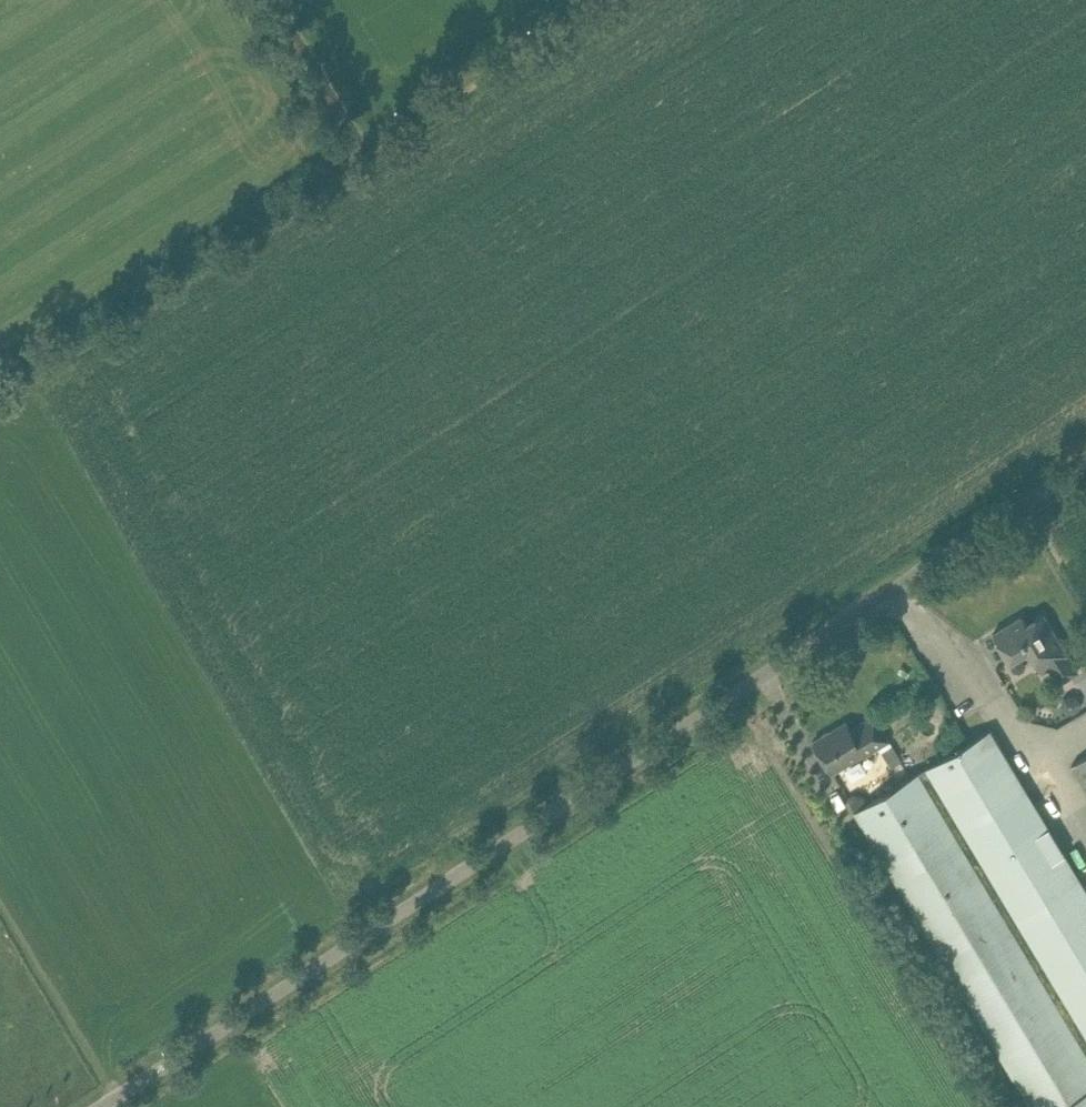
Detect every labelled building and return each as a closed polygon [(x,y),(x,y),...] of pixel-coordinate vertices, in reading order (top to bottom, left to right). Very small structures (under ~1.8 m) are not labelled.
[(1079,671),(1044,612),(1028,622),(1023,615),(994,632),(1010,660),(1029,649),(1042,671),(1049,667),(1058,683),(1079,671)] [(852,728),(847,720),(814,740),(833,771),(874,747),(875,749),(889,740),(874,715),(852,728)] [(1003,747),(992,727),(856,809),(1034,1106),(1085,1106),(1085,885),(1003,747)] [(1073,763),(1085,785),(1085,755),(1073,763)]
